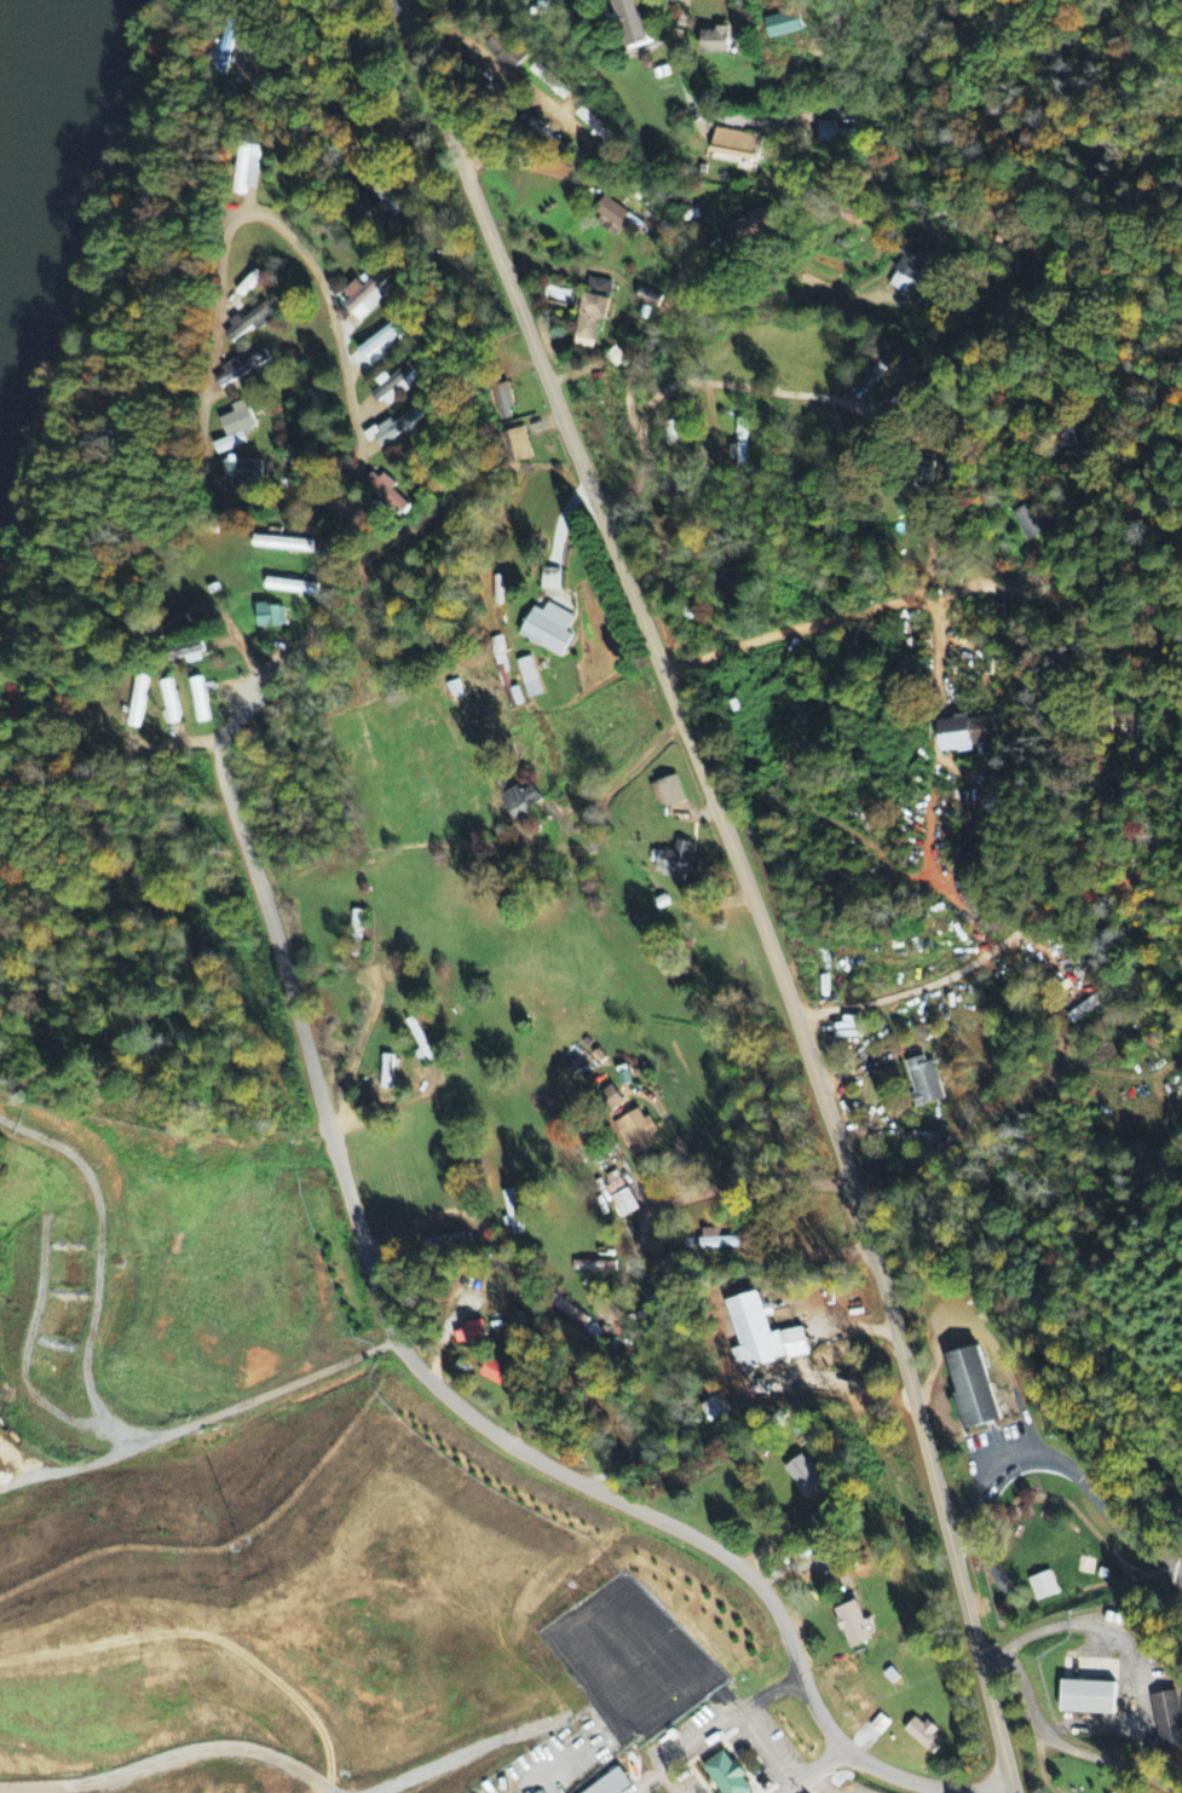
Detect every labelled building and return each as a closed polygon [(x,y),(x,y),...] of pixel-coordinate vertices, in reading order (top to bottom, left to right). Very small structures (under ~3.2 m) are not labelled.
[(627,51),(651,43),(646,27),(641,29),(632,0),(614,0),(611,1),(627,51)] [(801,35),(798,14),(766,19),(769,39),(801,35)] [(211,54),(209,72),(230,75),(236,26),(226,24),(222,55),(211,54)] [(728,29),(716,29),(716,32),(702,33),(702,56),(729,56),(728,29)] [(511,74),(525,59),(497,33),(483,48),(511,74)] [(575,116),(605,148),(614,140),(584,107),(575,116)] [(711,156),(757,165),(763,139),(716,130),(711,156)] [(255,189),(261,147),(241,144),(233,194),(246,196),(247,188),(255,189)] [(594,216),(635,238),(644,222),(602,201),(594,216)] [(773,229),(767,210),(733,221),(738,239),(773,229)] [(906,297),(938,246),(919,234),(912,246),(910,245),(886,284),(906,297)] [(350,300),(343,306),(359,324),(385,301),(377,291),(390,279),(383,271),(363,289),(357,282),(343,293),(350,300)] [(612,284),(589,278),(585,293),(608,298),(612,284)] [(595,352),(606,299),(577,294),(574,310),(579,311),(572,347),(595,352)] [(230,344),(254,327),(256,330),(275,316),(264,302),(231,326),(233,329),(224,335),(230,344)] [(405,331),(398,321),(356,351),(363,361),(405,331)] [(215,379),(220,389),(271,363),(265,351),(240,364),(237,360),(221,368),(225,374),(215,379)] [(426,380),(415,361),(387,378),(385,374),(375,381),(380,389),(370,394),(378,408),(426,380)] [(514,418),(505,384),(489,388),(499,422),(514,418)] [(218,455),(247,445),(243,433),(256,429),(246,401),(232,406),(234,414),(219,419),(227,440),(214,444),(218,455)] [(380,448),(423,421),(416,410),(393,424),(390,419),(363,436),(369,444),(375,440),(380,448)] [(732,447),(733,468),(746,468),(746,419),(736,419),(737,447),(732,447)] [(666,445),(681,444),(680,422),(665,424),(666,445)] [(500,434),(510,466),(533,459),(523,427),(500,434)] [(263,482),(262,462),(223,463),(224,483),(263,482)] [(412,505),(391,493),(396,485),(373,471),(363,488),(406,514),(412,505)] [(1050,530),(1037,502),(1013,513),(1027,541),(1050,530)] [(312,540),(253,538),(252,550),(312,552),(312,540)] [(541,591),(559,591),(560,571),(542,570),(541,591)] [(316,583),(265,580),(264,593),(315,596),(316,583)] [(543,612),(534,608),(518,637),(561,659),(573,637),(566,633),(574,618),(547,604),(543,612)] [(284,626),(283,605),(255,607),(256,628),(284,626)] [(190,628),(185,616),(161,626),(167,638),(190,628)] [(203,661),(198,642),(165,651),(169,662),(183,658),(185,666),(203,661)] [(540,697),(533,658),(518,661),(526,700),(540,697)] [(147,679),(135,677),(127,727),(139,729),(147,679)] [(188,680),(197,724),(209,722),(200,678),(188,680)] [(170,727),(181,724),(169,680),(158,683),(170,727)] [(939,721),(942,755),(973,752),(973,746),(1004,743),(1002,717),(968,720),(968,718),(939,721)] [(663,808),(684,803),(678,777),(656,782),(663,808)] [(534,787),(521,793),(517,787),(498,797),(513,825),(533,815),(530,809),(542,803),(534,787)] [(654,878),(687,883),(693,844),(676,841),(674,854),(659,851),(654,878)] [(906,1063),(915,1094),(912,1095),(916,1109),(943,1101),(930,1056),(906,1063)] [(597,1096),(608,1114),(624,1105),(613,1087),(597,1096)] [(649,1118),(644,1121),(640,1111),(612,1124),(628,1159),(661,1145),(649,1118)] [(619,1220),(638,1213),(630,1191),(610,1198),(619,1220)] [(719,1239),(719,1230),(701,1231),(702,1251),(747,1249),(747,1238),(719,1239)] [(615,1264),(597,1263),(596,1275),(615,1276),(615,1264)] [(726,1302),(739,1349),(732,1351),(738,1372),(809,1352),(802,1328),(774,1336),(766,1307),(763,1308),(759,1293),(726,1302)] [(486,1341),(484,1324),(455,1327),(456,1344),(486,1341)] [(999,1423),(981,1348),(947,1356),(957,1395),(954,1395),(963,1432),(999,1423)] [(480,1379),(512,1394),(522,1373),(490,1358),(480,1379)] [(732,1412),(723,1395),(700,1407),(709,1424),(732,1412)] [(803,1496),(822,1483),(803,1457),(784,1470),(803,1496)] [(1058,1595),(1049,1573),(1027,1581),(1036,1604),(1058,1595)] [(834,1612),(850,1651),(873,1642),(857,1603),(834,1612)] [(1115,1716),(1117,1685),(1062,1683),(1061,1715),(1115,1716)] [(1179,1694),(1154,1696),(1160,1753),(1181,1751),(1181,1716),(1179,1694)] [(890,1725),(880,1716),(869,1728),(879,1737),(890,1725)] [(928,1722),(924,1727),(915,1719),(904,1733),(932,1757),(940,1748),(932,1742),(940,1732),(928,1722)] [(723,1752),(702,1770),(720,1792),(751,1792),(754,1791),(723,1752)] [(621,1771),(590,1792),(629,1792),(634,1790),(621,1771)]
